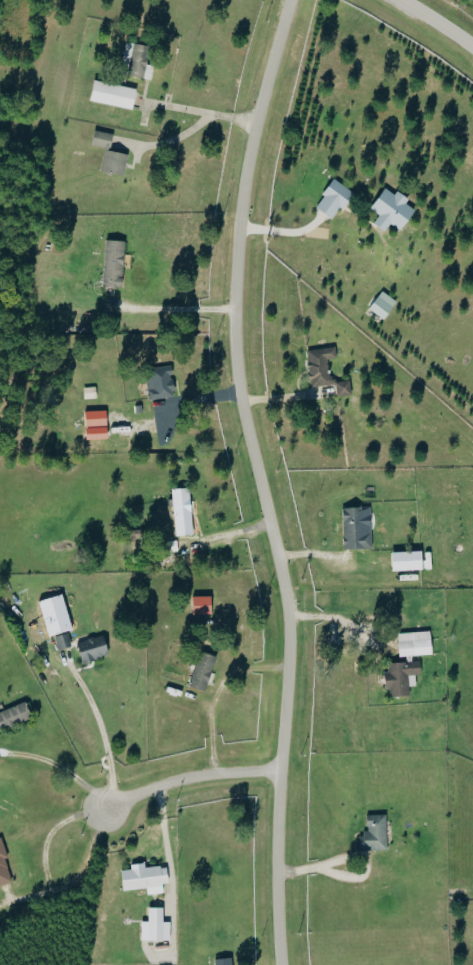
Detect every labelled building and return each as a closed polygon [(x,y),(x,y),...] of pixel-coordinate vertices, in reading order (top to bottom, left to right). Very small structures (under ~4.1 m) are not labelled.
[(149,48),(124,42),(116,73),(141,80),(149,48)] [(86,102),(129,110),(133,90),(90,81),(86,102)] [(88,145),(107,150),(111,135),(92,131),(88,145)] [(97,172),(121,177),(126,156),(102,151),(97,172)] [(312,207),(330,221),(351,194),(333,180),(312,207)] [(367,208),(377,216),(371,224),(382,233),(389,224),(397,231),(413,211),(404,204),(406,201),(394,191),(391,195),(383,188),(367,208)] [(120,288),(122,242),(102,241),(100,288),(120,288)] [(367,310),(382,321),(395,302),(380,291),(367,310)] [(305,351),(309,388),(334,385),(335,397),(350,395),(348,381),(328,383),(326,360),(335,359),(333,348),(305,351)] [(147,401),(174,396),(168,366),(148,370),(149,378),(144,379),(147,401)] [(103,411),(81,412),(83,441),(104,440),(103,411)] [(190,536),(188,490),(171,491),(172,536),(190,536)] [(362,509),(340,509),(341,550),(370,550),(370,533),(363,533),(362,509)] [(418,552),(388,554),(388,572),(419,571),(418,552)] [(208,597),(189,598),(190,616),(208,615),(208,597)] [(396,657),(429,656),(428,633),(395,634),(396,657)] [(69,648),(66,634),(53,637),(56,651),(69,648)] [(78,664),(106,658),(101,637),(73,643),(78,664)] [(214,658),(198,652),(186,686),(202,691),(214,658)] [(388,698),(408,697),(407,687),(413,687),(413,676),(419,676),(418,663),(386,664),(386,673),(381,673),(382,690),(388,690),(388,698)] [(29,719),(22,702),(0,711),(0,731),(29,719)] [(364,815),(365,833),(356,834),(357,851),(385,850),(384,814),(364,815)] [(0,848),(0,886),(10,882),(0,848)] [(144,888),(145,896),(161,893),(160,884),(166,883),(163,865),(118,871),(121,892),(144,888)] [(145,908),(145,941),(167,941),(167,922),(160,922),(160,908),(145,908)]
